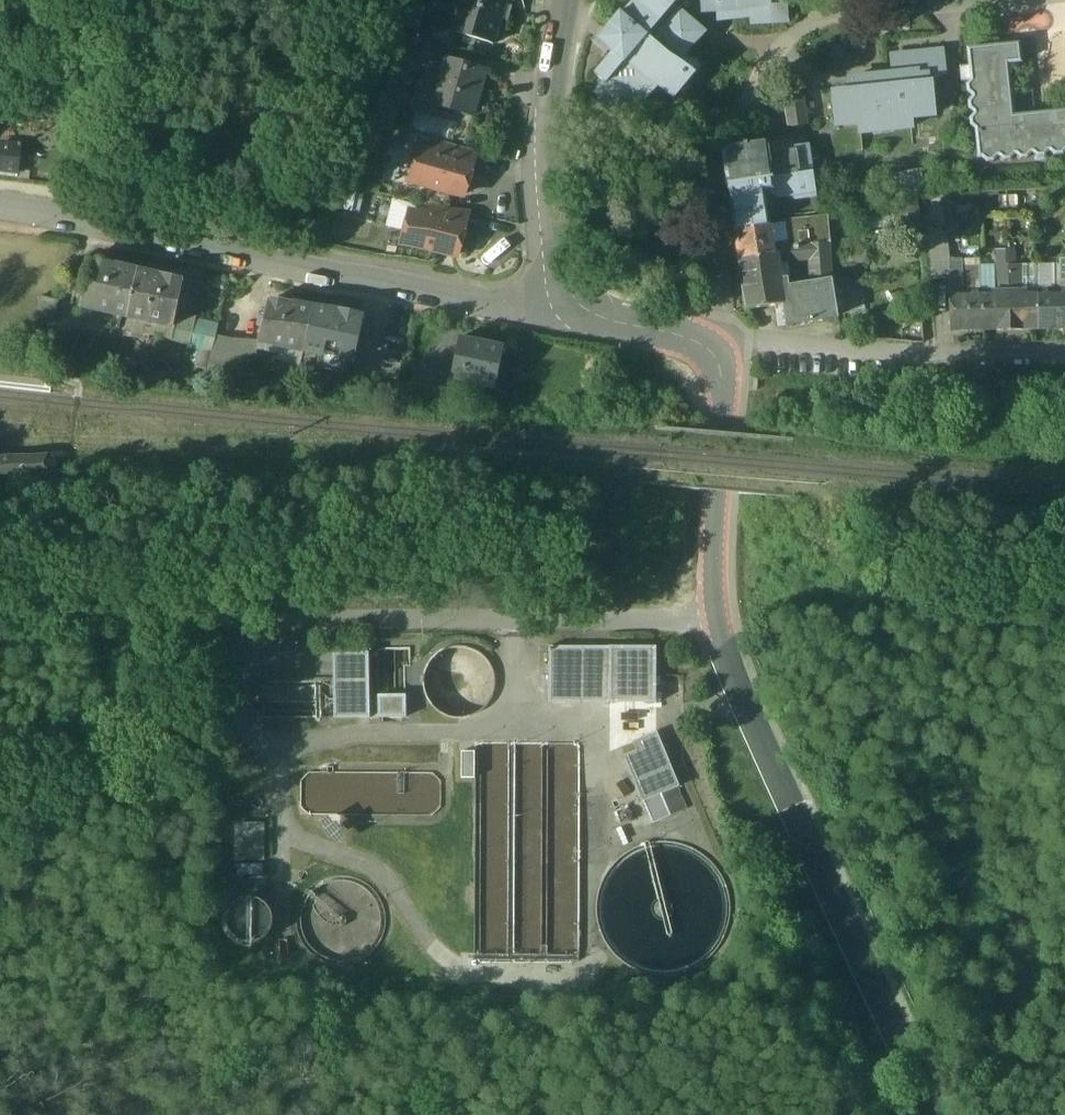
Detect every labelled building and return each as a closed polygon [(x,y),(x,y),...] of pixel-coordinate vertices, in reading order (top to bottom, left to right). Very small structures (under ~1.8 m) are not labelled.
[(458,5),(463,6),(455,32),(492,43),(505,0),(459,0),(458,5)] [(621,13),(620,11),(605,29),(597,38),(607,46),(606,46),(612,51),(594,72),(603,80),(594,91),(613,108),(641,105),(657,87),(673,101),(695,76),(694,75),(700,68),(693,62),(687,69),(676,60),(681,55),(683,57),(706,30),(688,15),(698,3),(703,7),(703,9),(718,9),(718,17),(751,16),(751,24),(768,23),(785,22),(784,6),(785,6),(785,0),(632,0),(621,13)] [(469,50),(440,41),(436,56),(442,58),(443,56),(465,63),(469,50)] [(1013,120),(1007,66),(1021,65),(1019,45),(968,51),(971,83),(967,88),(968,94),(973,98),(973,100),(969,105),(970,111),(975,115),(975,117),(971,122),(972,128),(976,132),(979,160),(983,160),(988,164),(994,163),(998,158),(1000,158),(1004,162),(1010,161),(1014,157),(1016,156),(1021,160),(1027,160),(1031,155),(1033,155),(1038,159),(1044,158),(1048,153),(1050,153),(1055,157),(1063,156),(1064,153),(1064,114),(1013,120)] [(902,75),(848,80),(849,93),(832,94),(835,126),(859,124),(860,134),(910,129),(909,119),(933,116),(930,85),(927,85),(927,79),(944,78),(941,52),(900,56),(902,75)] [(465,63),(443,56),(442,58),(437,75),(443,76),(435,104),(471,115),(485,69),(465,63)] [(801,98),(786,101),(791,128),(805,126),(801,98)] [(477,150),(442,140),(438,153),(472,163),(475,152),(476,152),(477,150)] [(0,143),(0,169),(16,170),(19,145),(0,143)] [(767,144),(747,147),(747,145),(744,146),(744,147),(722,150),(727,186),(772,180),(769,159),(767,144)] [(438,153),(417,147),(412,165),(408,168),(406,175),(410,183),(439,191),(445,189),(463,194),(472,163),(438,153)] [(795,155),(769,159),(772,180),(812,174),(808,147),(794,149),(795,155)] [(772,180),(727,186),(734,231),(768,226),(766,210),(768,210),(777,199),(790,197),(791,202),(816,198),(812,174),(772,180)] [(468,212),(432,203),(428,216),(464,225),(468,212)] [(428,216),(410,211),(405,229),(401,232),(399,240),(403,246),(411,248),(415,246),(426,249),(428,253),(433,254),(438,252),(456,257),(464,225),(428,216)] [(801,222),(784,225),(785,247),(803,246),(801,228),(801,222)] [(768,226),(734,231),(739,261),(776,256),(776,248),(772,249),(768,226)] [(823,226),(801,228),(803,246),(827,244),(823,226)] [(945,233),(925,235),(930,281),(948,280),(948,263),(949,261),(945,233)] [(864,241),(852,242),(854,265),(865,264),(864,247),(865,246),(864,241)] [(852,242),(843,243),(844,256),(843,256),(844,265),(854,265),(852,242)] [(843,243),(829,244),(830,258),(843,256),(844,256),(843,243)] [(785,247),(776,248),(776,256),(739,261),(746,311),(782,305),(786,325),(837,317),(832,281),(830,258),(829,244),(827,244),(803,246),(785,247)] [(1061,259),(1057,261),(1056,265),(1053,266),(1054,292),(1064,292),(1064,259),(1061,259)] [(136,270),(90,260),(80,305),(121,313),(127,314),(136,270)] [(962,261),(949,261),(948,263),(948,280),(949,293),(963,293),(963,267),(962,261)] [(1008,292),(1008,266),(1002,266),(995,266),(995,293),(1008,292)] [(1021,266),(1008,266),(1008,292),(1021,292),(1021,266)] [(980,293),(980,267),(963,267),(963,293),(949,293),(950,332),(981,331),(980,293)] [(182,280),(136,270),(127,314),(134,316),(140,317),(173,324),(182,280)] [(1009,331),(1008,292),(995,293),(980,293),(981,331),(1009,331)] [(1037,330),(1036,292),(1021,292),(1008,292),(1009,331),(1037,330)] [(1036,292),(1037,330),(1064,330),(1064,292),(1054,292),(1036,292)] [(59,300),(37,295),(32,313),(54,319),(59,300)] [(314,308),(267,298),(258,342),(291,350),(298,351),(305,352),(314,308)] [(360,318),(314,308),(305,352),(310,354),(317,355),(350,362),(360,318)] [(121,313),(115,312),(111,326),(118,328),(121,313)] [(140,317),(134,316),(131,329),(137,330),(140,317)] [(233,337),(216,333),(208,370),(243,377),(245,368),(227,364),(233,337)] [(251,341),(233,337),(227,364),(245,368),(251,341)] [(503,349),(457,339),(448,381),(493,391),(503,349)] [(298,351),(291,350),(288,364),(295,365),(298,351)] [(317,355),(310,354),(308,366),(314,368),(317,355)] [(390,386),(370,382),(368,392),(373,393),(372,398),(387,401),(388,396),(390,386)] [(12,480),(12,485),(37,485),(37,481),(53,481),(58,475),(58,462),(53,457),(0,457),(0,480),(12,480)] [(609,648),(549,647),(549,704),(609,704),(609,648)] [(656,648),(609,648),(609,704),(656,704),(656,648)] [(370,719),(369,653),(333,654),(334,686),(334,720),(370,719)] [(406,696),(378,697),(379,719),(406,718),(406,696)] [(656,733),(633,743),(637,752),(655,797),(678,787),(656,733)] [(655,797),(637,752),(625,757),(643,802),(655,797)] [(475,753),(462,753),(462,779),(475,779),(475,753)] [(631,806),(617,813),(623,827),(637,821),(631,806)] [(264,826),(237,826),(237,861),(263,861),(264,826)] [(264,865),(238,865),(238,876),(264,876),(264,865)]
